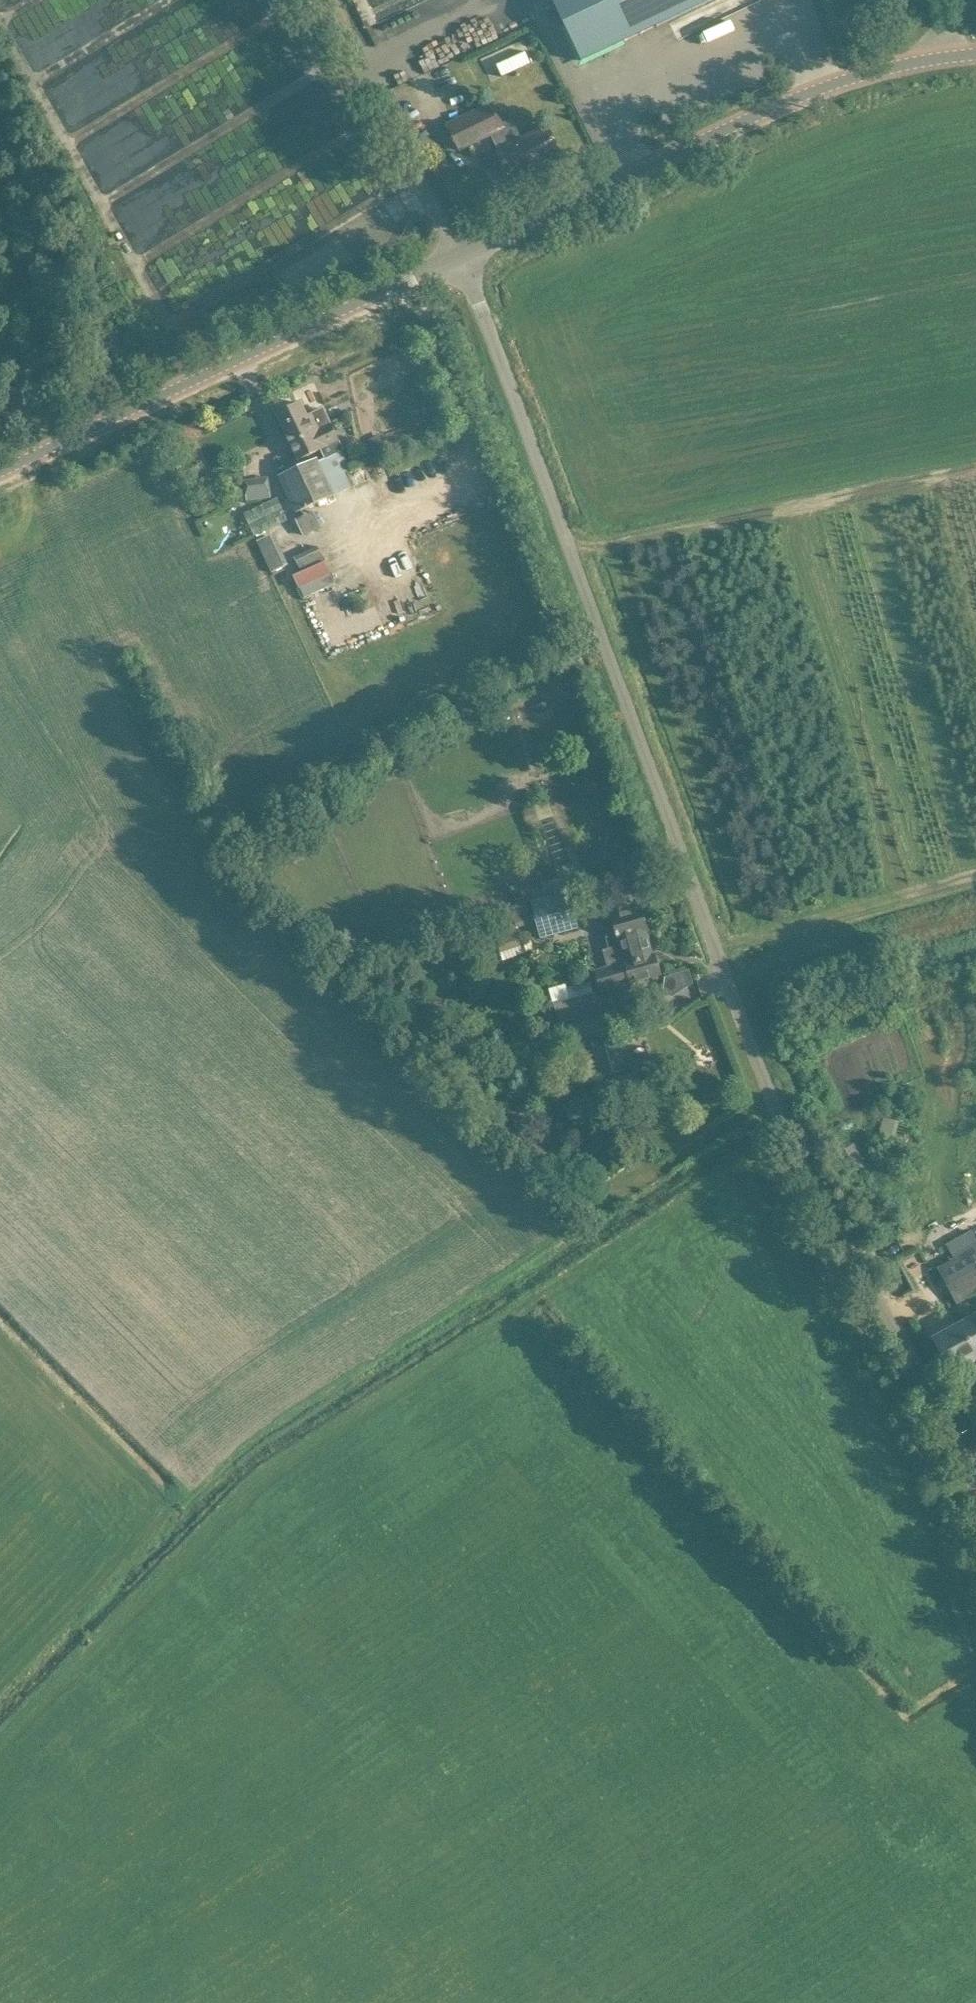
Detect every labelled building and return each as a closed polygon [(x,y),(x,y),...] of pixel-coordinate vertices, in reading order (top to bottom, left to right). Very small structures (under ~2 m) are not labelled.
[(582,62),(713,0),(553,0),(582,62)] [(475,17),(461,25),(417,50),(427,71),(487,37),(475,17)] [(496,65),(502,77),(532,64),(526,51),(496,65)] [(477,111),(478,72),(451,70),(449,109),(477,111)] [(465,116),(447,125),(460,151),(492,135),(499,150),(497,151),(510,178),(560,153),(552,135),(547,127),(520,140),(511,120),(503,124),(493,104),(465,116)] [(299,460),(322,450),(327,459),(319,462),(317,459),(279,476),(296,513),(352,487),(346,472),(350,470),(342,452),(344,451),(324,409),(307,417),(301,403),(278,414),(299,460)] [(180,429),(180,443),(195,444),(195,430),(180,429)] [(270,490),(245,493),(247,502),(271,498),(270,490)] [(329,515),(314,518),(316,531),(331,528),(329,515)] [(289,565),(276,534),(257,542),(270,573),(289,565)] [(302,574),(326,563),(318,547),(295,557),(302,574)] [(548,702),(537,705),(538,712),(550,710),(548,702)] [(569,891),(531,901),(541,939),(579,928),(569,891)] [(515,920),(487,930),(491,942),(494,949),(499,947),(522,938),(521,935),(518,928),(533,922),(532,918),(526,902),(503,909),(504,912),(505,915),(507,921),(515,918),(515,920)] [(642,909),(623,915),(606,920),(604,924),(611,950),(624,946),(629,962),(595,972),(601,991),(615,987),(618,996),(620,998),(634,994),(636,990),(634,982),(662,973),(656,951),(654,952),(642,909)] [(449,930),(436,934),(439,944),(452,939),(449,930)] [(560,1023),(573,1019),(603,1011),(599,992),(594,993),(591,981),(569,987),(572,998),(555,1003),(560,1023)] [(623,1056),(596,1063),(600,1077),(604,1076),(607,1089),(620,1086),(624,1085),(620,1072),(627,1070),(623,1056)] [(956,1259),(938,1269),(958,1304),(975,1294),(975,1248),(956,1259)] [(934,1340),(951,1371),(958,1367),(966,1381),(975,1376),(975,1317),(934,1340)]
